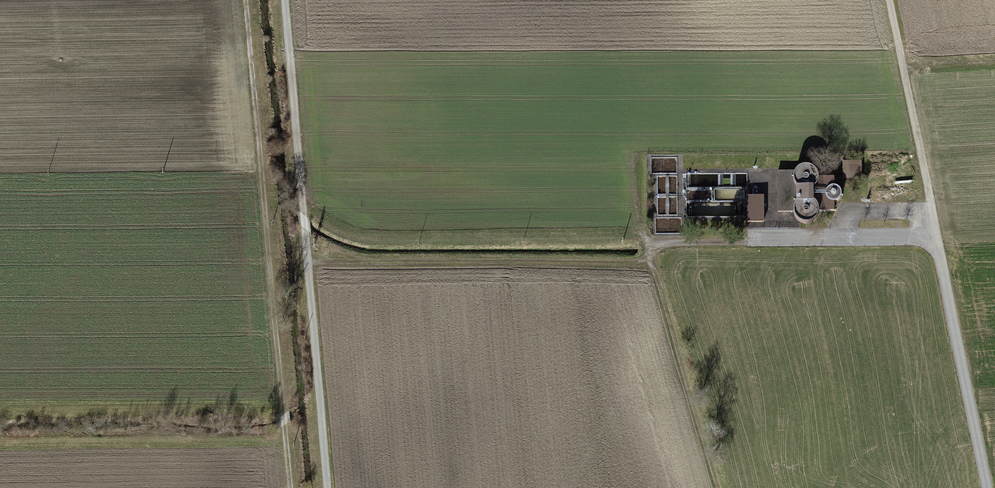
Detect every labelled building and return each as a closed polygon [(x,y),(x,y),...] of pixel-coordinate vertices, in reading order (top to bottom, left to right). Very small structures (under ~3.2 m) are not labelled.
[(859,158),(839,158),(839,177),(859,176),(859,158)] [(801,210),(839,205),(834,170),(823,172),(824,184),(814,186),(813,174),(796,176),(801,210)] [(748,219),(765,218),(764,189),(747,190),(748,219)]
